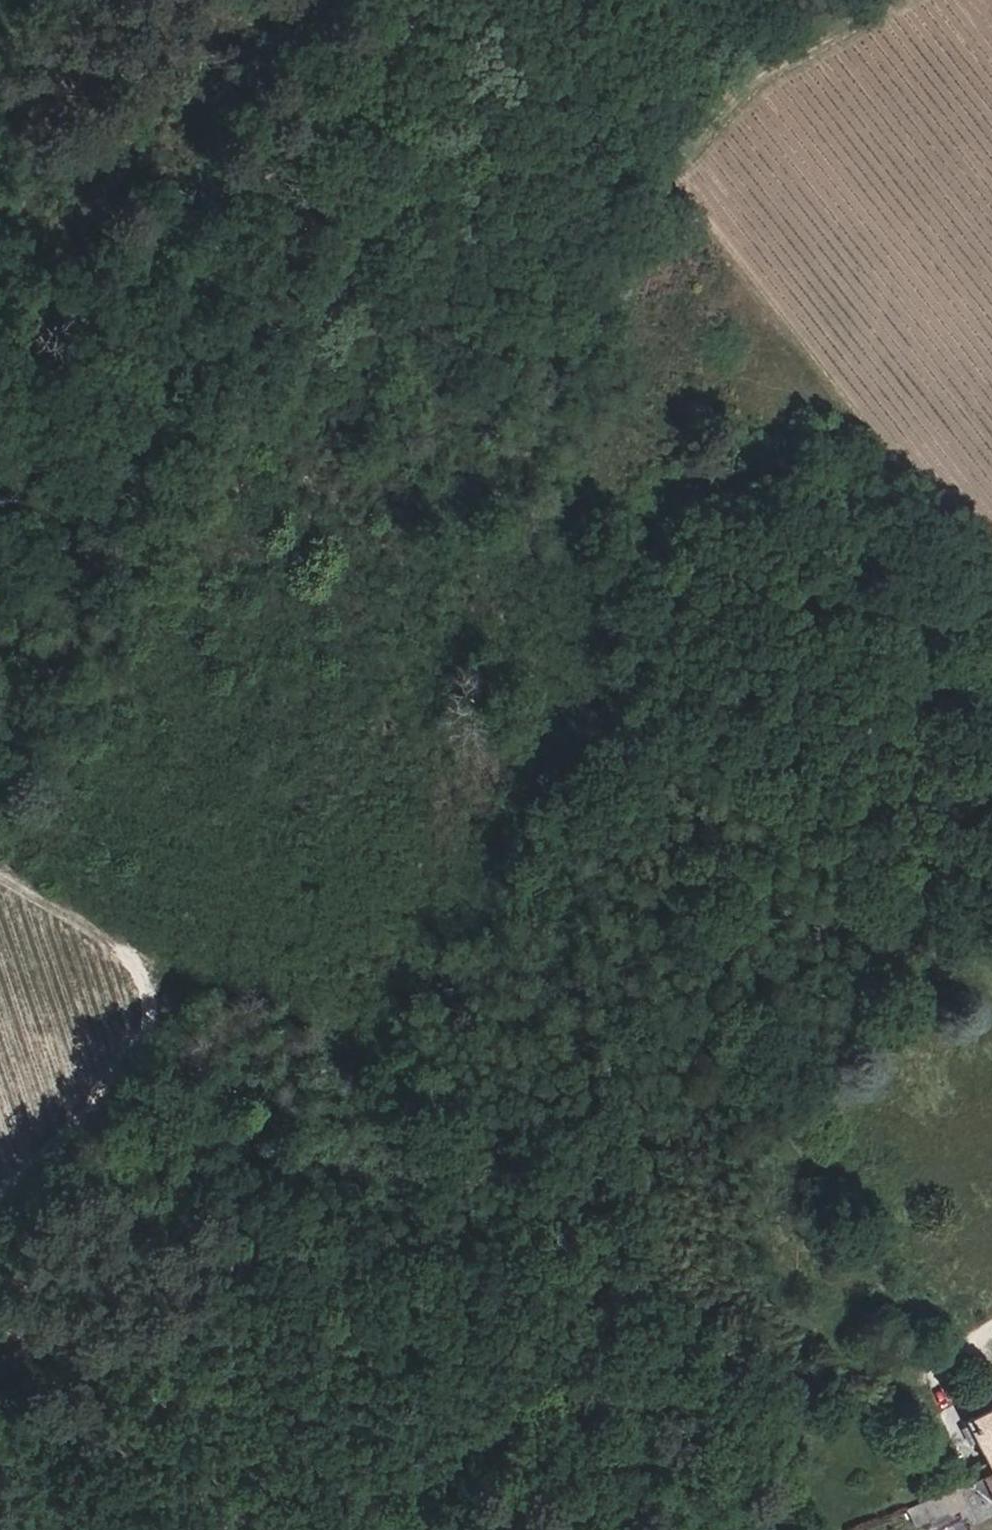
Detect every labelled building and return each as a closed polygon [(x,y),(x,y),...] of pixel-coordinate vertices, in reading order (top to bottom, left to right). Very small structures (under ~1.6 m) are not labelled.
[(936,1487),(938,1493),(961,1486),(965,1496),(991,1487),(991,1466),(986,1454),(984,1449),(991,1445),(991,1439),(979,1412),(915,1445),(932,1479),(936,1487)] [(984,1449),(986,1454),(991,1466),(991,1445),(984,1449)] [(916,1496),(936,1487),(932,1479),(913,1488),(916,1496)] [(938,1493),(957,1529),(990,1529),(991,1529),(991,1487),(965,1496),(961,1486),(938,1493)] [(866,1529),(890,1529),(885,1520),(866,1529)]
